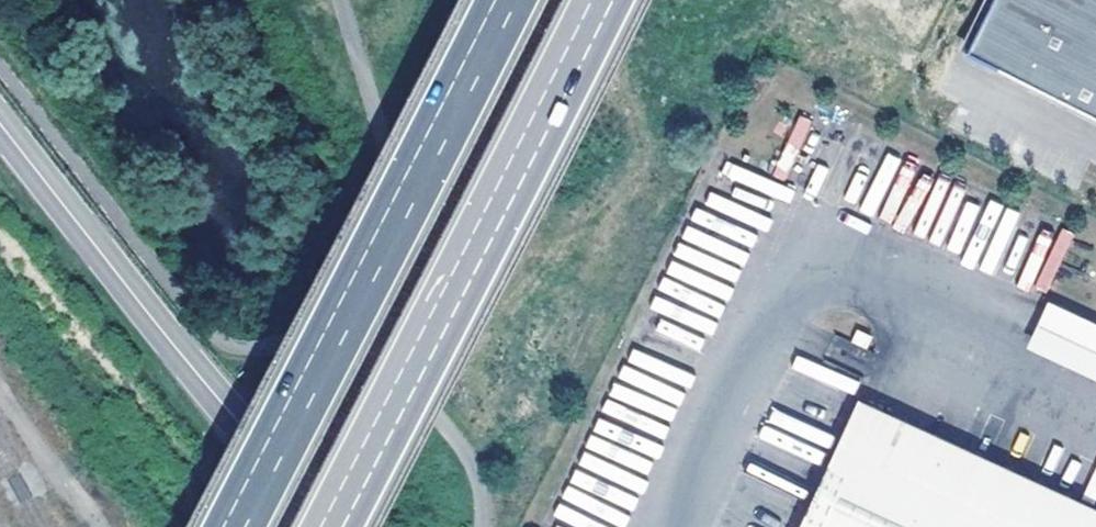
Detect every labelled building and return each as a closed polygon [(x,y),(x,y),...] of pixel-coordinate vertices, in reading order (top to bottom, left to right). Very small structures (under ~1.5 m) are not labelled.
[(967,53),(1095,117),(1095,0),(994,0),(967,53)] [(1029,346),(1095,377),(1095,323),(1049,301),(1029,346)] [(860,399),(800,526),(1095,526),(1095,507),(860,399)]
